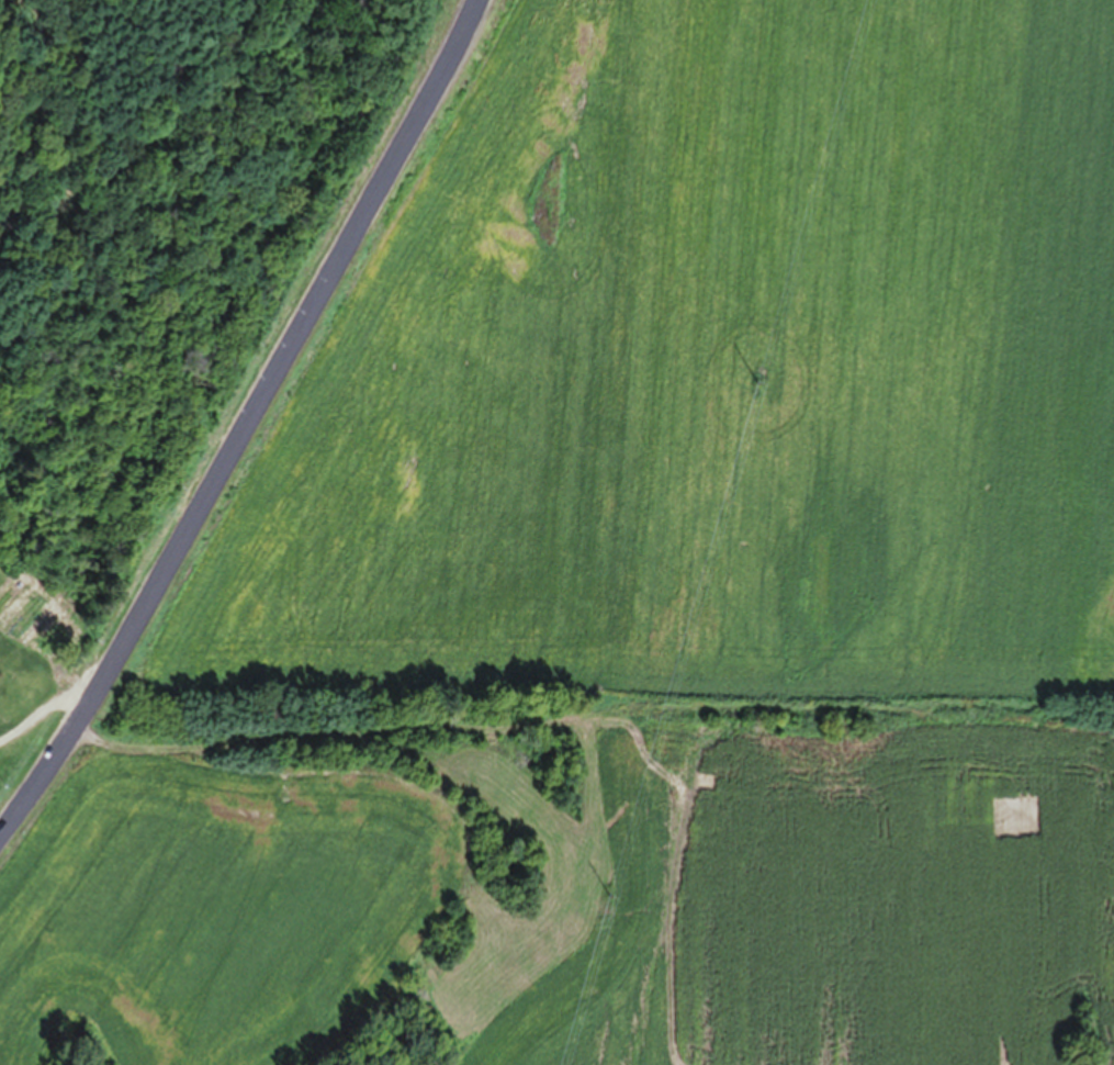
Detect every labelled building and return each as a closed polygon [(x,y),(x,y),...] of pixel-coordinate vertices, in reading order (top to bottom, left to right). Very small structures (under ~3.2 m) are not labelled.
[(13,677),(0,667),(0,695),(13,677)]
